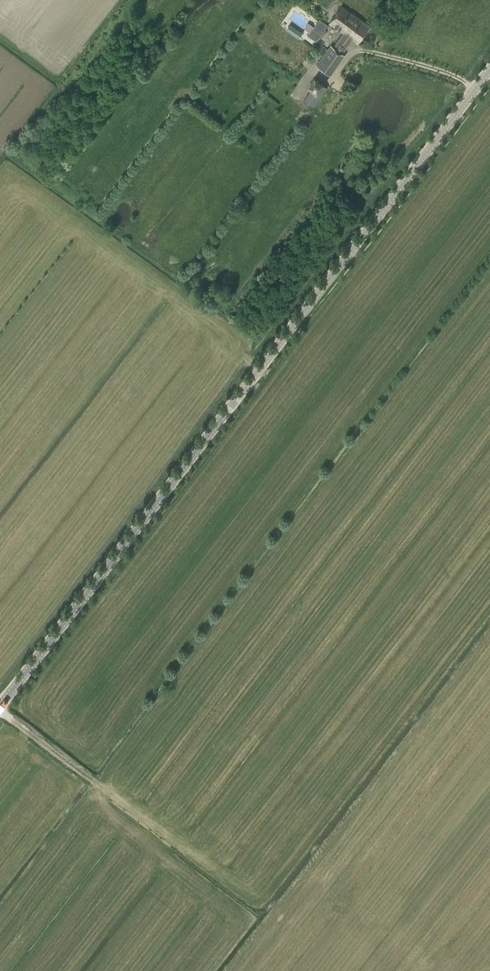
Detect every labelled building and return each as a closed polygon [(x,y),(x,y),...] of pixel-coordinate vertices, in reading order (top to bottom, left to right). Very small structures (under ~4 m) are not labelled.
[(331,45),(316,65),(331,76),(345,55),(343,53),(352,40),(358,44),(370,26),(341,5),(329,23),(343,33),(334,47),(331,45)] [(307,36),(316,42),(328,25),(319,19),(307,36)] [(306,100),(318,105),(328,83),(313,76),(309,85),(312,87),(306,100)]
